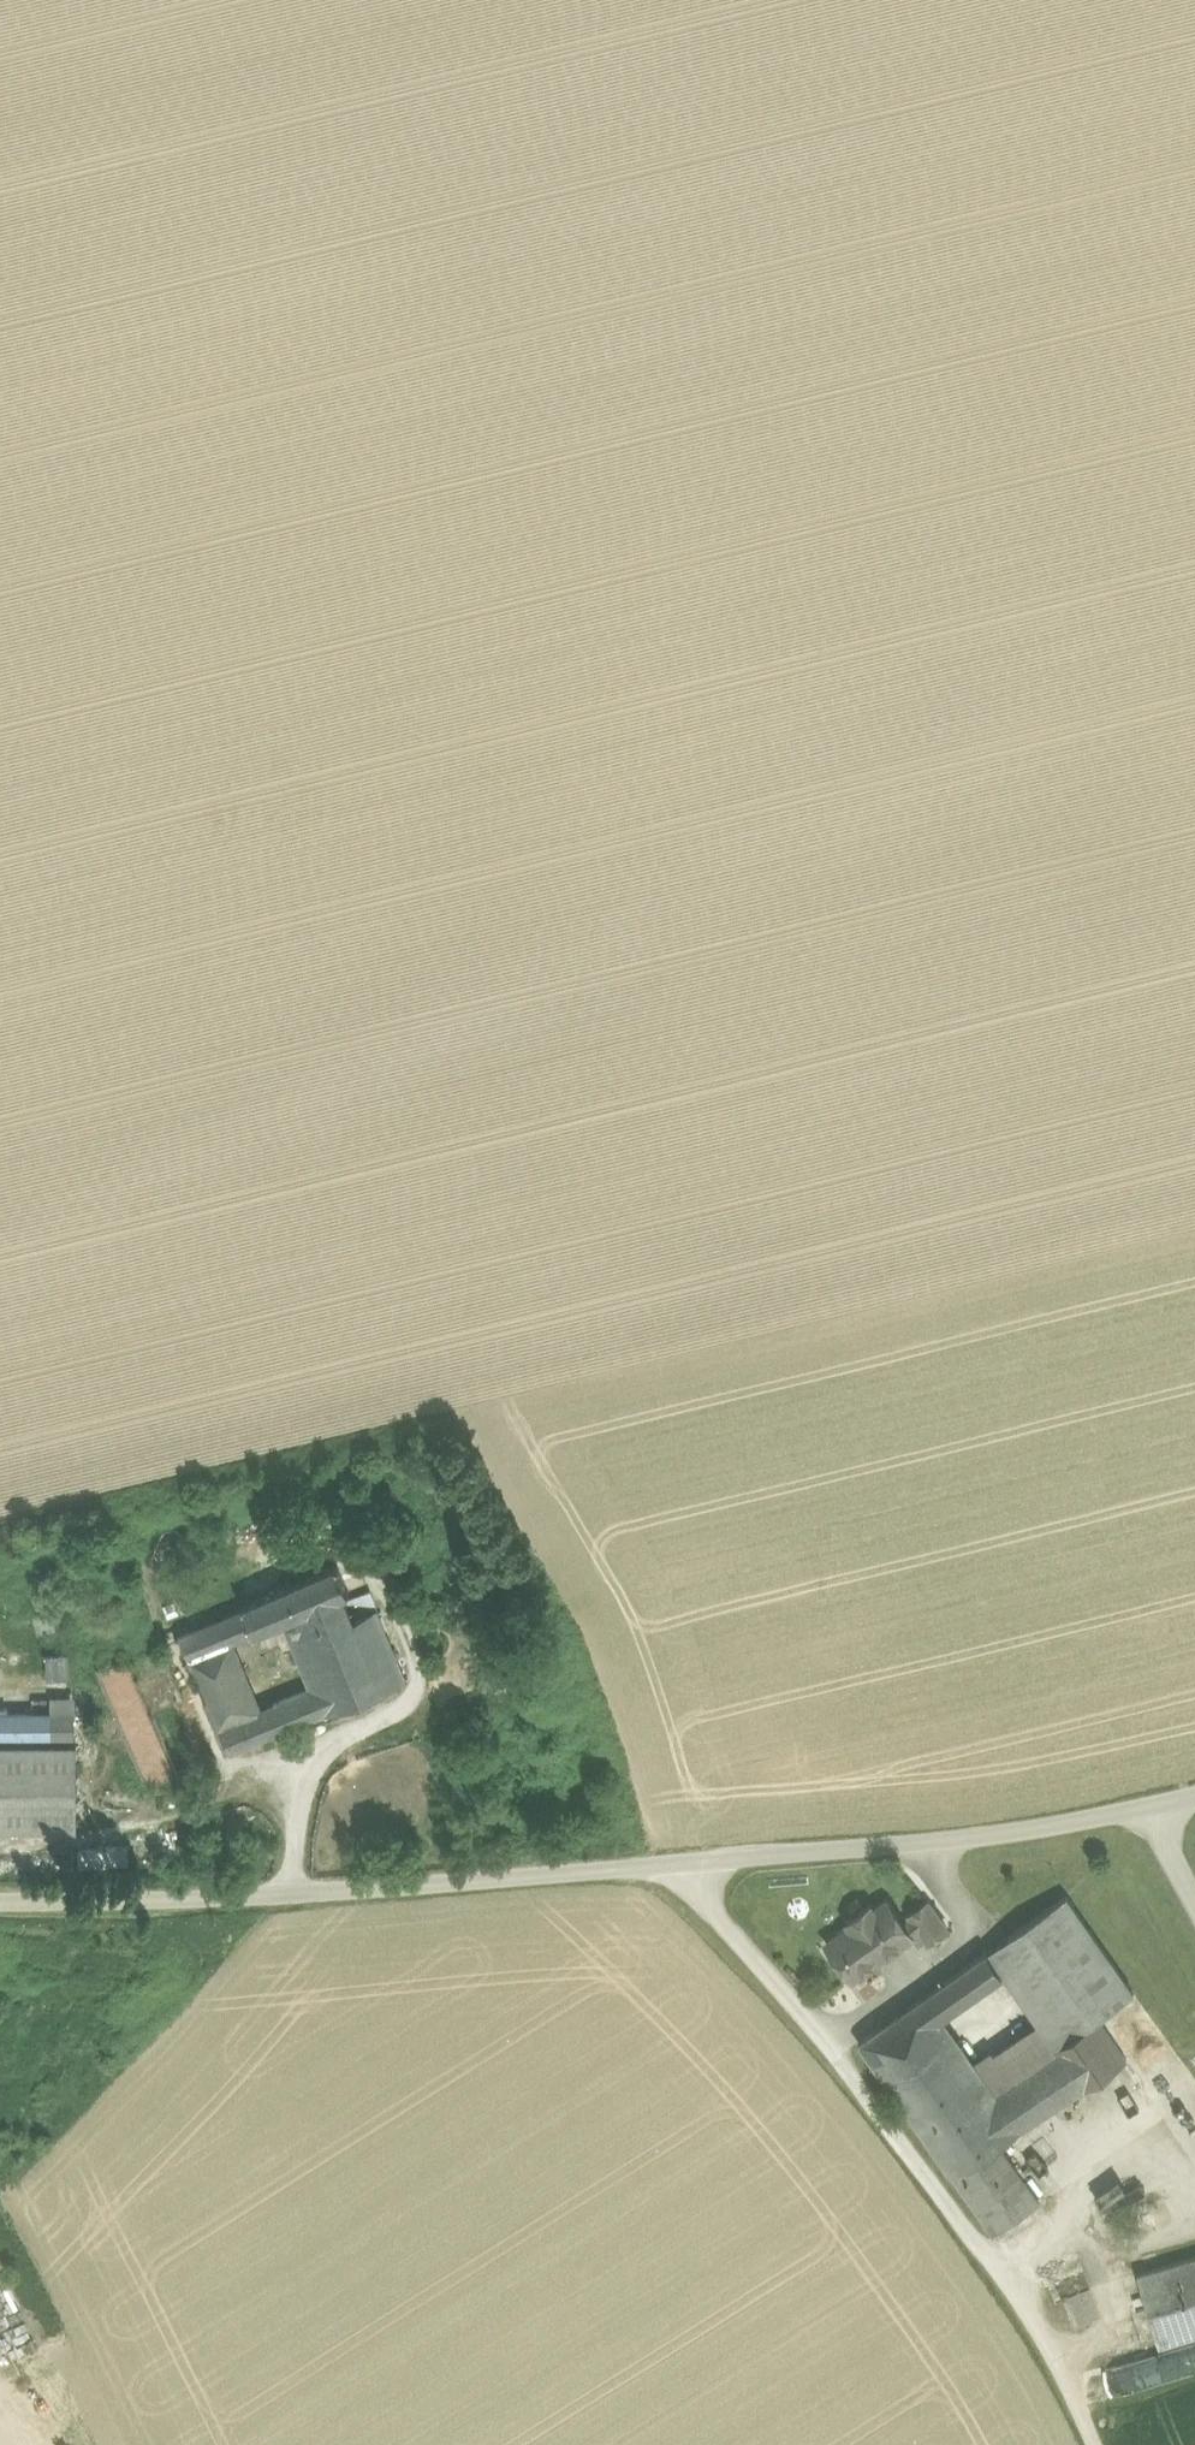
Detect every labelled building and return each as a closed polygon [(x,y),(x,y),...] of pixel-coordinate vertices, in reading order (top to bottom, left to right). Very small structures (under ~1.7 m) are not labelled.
[(336,1566),(244,1605),(246,1611),(255,1632),(282,1621),(342,1596),(348,1594),(336,1566)] [(350,1614),(342,1596),(282,1621),(291,1642),(315,1632),(314,1629),(350,1614)] [(255,1632),(246,1611),(181,1636),(191,1659),(231,1642),(255,1632)] [(353,1621),(350,1614),(314,1629),(315,1632),(291,1642),(310,1688),(322,1715),(407,1680),(380,1611),(353,1621)] [(260,1710),(231,1642),(191,1659),(229,1751),(270,1734),(260,1710)] [(72,1649),(47,1654),(52,1677),(76,1673),(72,1649)] [(175,1773),(127,1659),(103,1669),(152,1785),(175,1773)] [(310,1688),(260,1710),(270,1734),(322,1715),(310,1688)] [(0,1713),(0,1736),(53,1736),(52,1713),(0,1713)] [(0,1743),(0,1827),(77,1827),(77,1743),(0,1743)] [(1076,1872),(1058,1885),(1066,1895),(1084,1882),(1076,1872)] [(1038,2029),(1082,2091),(1126,2061),(1097,2021),(1132,1996),(1066,1899),(987,1955),(1002,1979),(1005,1977),(1041,2028),(1038,2029)] [(827,1944),(852,1980),(913,1937),(904,1926),(887,1901),(874,1910),(871,1906),(848,1923),(851,1927),(827,1944)] [(912,1920),(904,1926),(913,1937),(919,1945),(927,1940),(929,1943),(947,1929),(928,1903),(909,1916),(912,1920)] [(929,1995),(946,2018),(1002,1979),(987,1955),(929,1995)] [(859,2044),(952,2177),(985,2155),(1020,2132),(978,2072),(943,2021),(946,2018),(929,1995),(859,2044)] [(978,2072),(1020,2132),(1082,2091),(1038,2029),(978,2072)] [(1024,2213),(985,2155),(952,2177),(993,2235),(1024,2213)] [(1137,2276),(1159,2348),(1194,2337),(1194,2258),(1137,2276)]
